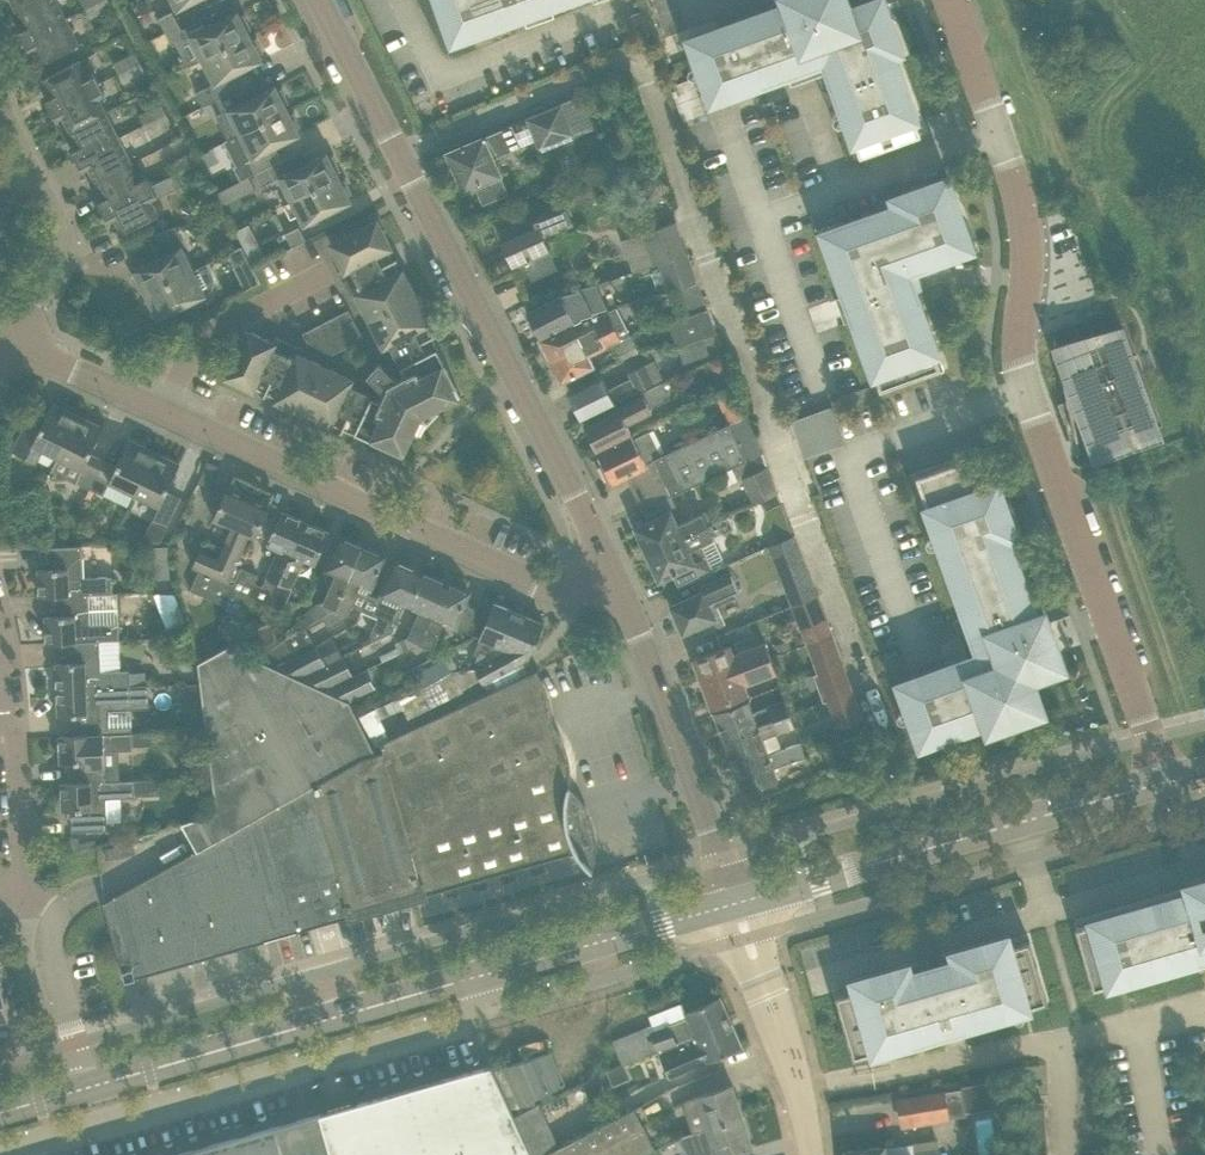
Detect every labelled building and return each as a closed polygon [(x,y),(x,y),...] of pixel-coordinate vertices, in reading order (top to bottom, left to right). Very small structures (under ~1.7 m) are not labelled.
[(16,11),(37,0),(11,0),(16,11)] [(16,11),(23,25),(17,28),(22,40),(64,18),(55,0),(37,0),(16,11)] [(102,0),(82,0),(86,8),(102,0)] [(109,0),(102,0),(86,8),(90,17),(112,7),(109,0)] [(177,9),(194,0),(172,0),(177,9)] [(453,40),(522,15),(521,14),(527,11),(530,19),(546,14),(543,6),(549,4),(550,5),(563,0),(438,0),(453,40)] [(830,75),(860,156),(920,134),(891,53),(899,50),(881,0),(873,0),(848,9),(844,0),(785,0),(786,4),(689,39),(711,100),(802,67),(802,66),(824,58),(830,75)] [(202,59),(249,35),(246,30),(250,28),(244,15),(240,17),(237,11),(224,18),(220,10),(181,29),(186,39),(191,36),(202,59)] [(164,32),(178,24),(172,11),(157,18),(164,32)] [(77,44),(64,18),(22,40),(28,51),(35,48),(42,62),(77,44)] [(185,38),(178,24),(164,32),(171,45),(185,38)] [(249,35),(202,59),(214,82),(209,85),(216,99),(243,85),(236,72),(244,68),(261,59),(258,53),(262,51),(256,39),(252,41),(249,35)] [(118,73),(139,62),(135,53),(113,64),(118,73)] [(77,61),(64,68),(42,78),(50,93),(43,97),(49,108),(97,83),(91,72),(85,75),(77,61)] [(139,62),(118,73),(123,82),(144,71),(139,62)] [(684,123),(707,115),(694,79),(671,88),(684,123)] [(97,83),(49,108),(55,119),(61,116),(69,130),(103,112),(96,98),(102,95),(97,83)] [(209,85),(196,92),(202,106),(215,99),(216,99),(209,85)] [(216,99),(215,99),(222,112),(216,115),(228,139),(224,141),(287,109),(284,104),(288,102),(281,89),(277,91),(275,85),(258,94),(250,98),(243,85),(216,99)] [(144,124),(166,113),(161,104),(139,115),(144,124)] [(560,106),(527,119),(536,142),(538,145),(542,146),(545,146),(572,135),(560,106)] [(287,109),(224,141),(225,143),(226,142),(236,162),(235,162),(236,165),(247,159),(273,146),(299,133),(296,128),(300,126),(293,113),(290,115),(287,109)] [(103,112),(69,130),(76,144),(69,148),(75,159),(116,138),(103,112)] [(166,113),(144,124),(149,133),(170,122),(166,113)] [(512,124),(470,142),(447,151),(463,189),(475,184),(483,202),(507,192),(500,173),(501,173),(495,158),(522,147),(512,124)] [(129,164),(116,138),(75,159),(81,170),(88,167),(95,181),(129,164)] [(175,172),(196,161),(192,152),(170,163),(175,172)] [(291,200),(338,176),(335,171),(339,169),(333,156),(329,158),(326,152),(279,176),(291,200)] [(235,165),(233,166),(240,180),(254,173),(247,159),(236,165),(235,165)] [(201,171),(196,161),(175,172),(179,182),(201,171)] [(129,164),(95,181),(102,195),(96,199),(101,210),(150,185),(144,175),(137,178),(129,164)] [(254,173),(261,186),(275,179),(268,166),(254,173)] [(338,176),(291,200),(303,224),(350,200),(348,194),(351,193),(345,180),(341,182),(338,176)] [(650,176),(637,192),(652,204),(665,188),(650,176)] [(823,232),(845,294),(847,300),(854,297),(859,311),(852,314),(880,390),(941,368),(906,271),(970,248),(945,179),(893,198),(896,206),(823,232)] [(155,197),(150,185),(101,210),(107,221),(114,218),(121,233),(142,222),(156,215),(148,201),(155,197)] [(556,268),(549,252),(550,252),(544,236),(574,224),(565,204),(534,217),(533,215),(497,231),(513,268),(517,266),(525,283),(526,282),(526,281),(537,276),(556,268)] [(8,216),(10,211),(8,207),(4,205),(0,207),(0,224),(8,216)] [(369,320),(416,296),(402,269),(394,273),(389,263),(397,259),(396,258),(388,262),(383,251),(391,247),(377,219),(330,243),(343,269),(339,272),(339,271),(337,272),(351,299),(352,298),(352,297),(356,295),(369,320)] [(680,222),(648,232),(658,264),(663,263),(690,254),(680,222)] [(249,224),(234,232),(241,245),(248,259),(251,265),(266,257),(249,224)] [(146,294),(193,270),(181,247),(185,245),(176,226),(160,231),(171,251),(134,270),(137,275),(133,277),(139,290),(143,288),(146,294)] [(284,233),(291,247),(305,239),(299,226),(284,233)] [(658,264),(648,232),(629,238),(639,270),(658,264)] [(227,253),(234,266),(248,259),(241,245),(227,253)] [(691,254),(690,254),(663,263),(672,290),(699,281),(691,254)] [(149,299),(145,301),(151,314),(155,312),(158,317),(162,315),(193,299),(205,294),(208,292),(210,290),(212,289),(213,286),(214,284),(214,282),(214,279),(214,277),(213,275),(207,263),(193,270),(146,294),(149,299)] [(709,308),(708,307),(699,281),(675,290),(684,317),(709,308)] [(526,310),(540,338),(577,319),(605,306),(595,286),(561,297),(540,308),(539,305),(529,309),(526,310)] [(352,379),(324,366),(302,413),(329,426),(333,418),(344,423),(340,431),(341,432),(345,424),(356,428),(354,432),(370,440),(402,455),(420,415),(460,394),(445,363),(444,363),(436,348),(433,349),(427,339),(435,335),(435,334),(427,338),(421,327),(430,323),(416,296),(369,320),(383,347),(388,344),(393,353),(394,352),(396,357),(395,357),(399,366),(400,366),(405,375),(396,380),(383,367),(382,367),(379,364),(369,375),(372,378),(385,391),(381,400),(371,396),(372,395),(363,391),(362,392),(357,390),(358,388),(349,384),(352,379)] [(546,351),(550,360),(614,327),(623,323),(615,308),(596,317),(598,321),(582,329),(577,319),(540,338),(539,338),(541,341),(538,345),(541,351),(546,351)] [(709,308),(684,317),(669,322),(677,346),(678,346),(704,337),(717,333),(709,308)] [(348,309),(312,327),(318,338),(354,320),(348,309)] [(593,365),(588,355),(628,334),(623,323),(614,327),(550,360),(554,368),(552,372),(555,377),(559,378),(561,381),(593,365)] [(320,348),(331,354),(363,338),(358,327),(319,347),(320,348)] [(302,413),(324,366),(299,354),(301,350),(302,350),(303,348),(292,343),(291,345),(285,342),(286,341),(275,336),(274,337),(275,337),(273,342),(246,329),(224,377),(252,390),(256,382),(267,387),(263,395),(264,396),(268,387),(279,392),(275,401),(302,413)] [(1116,332),(1062,352),(1072,397),(1090,446),(1149,424),(1116,332)] [(704,337),(678,346),(683,362),(709,353),(704,337)] [(723,356),(709,361),(713,370),(719,373),(728,369),(723,356)] [(601,376),(591,382),(569,393),(582,418),(662,377),(653,359),(629,372),(632,378),(608,390),(601,376)] [(644,395),(607,414),(585,425),(598,450),(632,433),(627,424),(652,411),(650,408),(670,398),(662,381),(642,391),(644,395)] [(729,423),(747,415),(735,384),(717,393),(729,423)] [(842,407),(844,407),(872,397),(869,389),(839,399),(842,407)] [(58,457),(78,415),(52,402),(39,429),(26,423),(12,451),(35,462),(42,449),(58,457)] [(817,433),(799,440),(805,456),(806,455),(844,442),(831,408),(810,415),(817,433)] [(78,415),(58,457),(51,471),(55,473),(55,479),(67,479),(75,483),(76,482),(89,488),(103,460),(90,453),(103,427),(78,415)] [(647,464),(627,474),(643,508),(671,495),(762,453),(754,433),(754,434),(747,415),(729,423),(662,454),(654,458),(646,462),(647,464)] [(817,433),(810,415),(792,422),(799,440),(817,433)] [(635,439),(632,433),(598,450),(605,463),(600,465),(607,480),(612,478),(614,481),(627,474),(647,464),(646,462),(654,458),(662,454),(650,431),(635,439)] [(116,466),(103,460),(89,488),(103,495),(109,481),(134,493),(154,452),(129,439),(116,466)] [(179,464),(154,452),(134,493),(159,505),(152,519),(166,525),(169,518),(179,497),(166,490),(179,464)] [(219,465),(208,460),(198,482),(208,487),(219,465)] [(915,476),(933,525),(980,654),(899,683),(921,744),(985,721),(988,729),(1041,710),(1030,677),(1062,665),(1043,613),(1035,615),(1007,539),(1015,536),(996,483),(972,492),(960,460),(915,476)] [(777,493),(767,466),(741,478),(753,504),(777,493)] [(192,567),(195,569),(186,587),(218,601),(247,534),(254,537),(268,505),(227,487),(213,520),(229,527),(216,555),(200,548),(192,567)] [(635,527),(637,531),(635,532),(640,543),(642,543),(647,554),(708,526),(702,512),(677,524),(671,511),(677,508),(671,495),(643,508),(649,521),(635,527)] [(281,511),(272,533),(267,543),(278,548),(262,585),(255,582),(258,575),(239,567),(227,594),(269,603),(305,521),(281,511)] [(305,521),(269,603),(268,606),(280,611),(303,559),(315,564),(329,531),(305,521)] [(714,539),(708,526),(647,554),(652,564),(652,568),(654,573),(657,575),(659,579),(672,573),(679,587),(713,571),(707,556),(693,562),(688,551),(714,539)] [(768,545),(782,582),(807,573),(793,535),(792,534),(768,545)] [(325,568),(335,572),(321,605),(318,604),(304,612),(309,622),(321,615),(334,607),(335,608),(362,546),(339,536),(325,568)] [(81,545),(69,546),(46,547),(46,568),(38,569),(39,596),(52,596),(88,594),(112,593),(111,576),(83,577),(81,545)] [(167,546),(155,547),(156,561),(168,560),(167,546)] [(334,607),(321,615),(329,629),(344,621),(348,613),(361,583),(371,588),(385,556),(362,546),(335,608),(334,607)] [(385,609),(378,626),(375,633),(378,638),(392,632),(404,602),(418,570),(395,560),(375,605),(385,609)] [(419,609),(406,638),(394,644),(396,648),(399,653),(419,644),(446,582),(418,570),(404,602),(419,609)] [(703,591),(671,605),(676,616),(676,619),(679,626),(681,628),(683,631),(696,625),(700,634),(725,623),(716,606),(740,595),(731,574),(702,588),(703,591)] [(468,592),(446,582),(419,644),(432,649),(444,621),(468,631),(477,609),(464,603),(468,592)] [(175,590),(157,591),(168,624),(184,619),(175,590)] [(88,594),(52,596),(53,615),(45,616),(46,643),(63,642),(99,641),(119,640),(118,623),(90,624),(88,594)] [(806,644),(807,644),(830,635),(816,598),(792,607),(806,644)] [(494,603),(485,625),(473,654),(478,656),(477,660),(486,664),(493,661),(490,656),(500,647),(504,648),(518,613),(494,603)] [(423,686),(418,689),(397,699),(406,719),(427,709),(483,683),(528,658),(543,623),(518,613),(504,648),(500,647),(490,656),(493,661),(486,664),(476,669),(450,671),(423,686)] [(256,656),(279,640),(269,622),(227,644),(256,656)] [(392,632),(378,638),(364,645),(367,650),(374,647),(375,648),(385,643),(384,642),(393,637),(392,632)] [(830,635),(807,644),(818,673),(841,665),(830,635)] [(279,640),(256,656),(279,667),(293,659),(292,657),(282,638),(279,640)] [(775,644),(778,653),(792,648),(789,639),(775,644)] [(99,641),(63,642),(64,662),(55,663),(56,689),(130,686),(129,673),(129,669),(100,671),(99,641)] [(197,651),(202,696),(205,715),(217,811),(182,823),(196,850),(232,830),(363,757),(376,753),(373,747),(358,718),(349,701),(227,646),(215,652),(214,650),(210,644),(197,651)] [(729,645),(716,650),(694,658),(703,682),(769,657),(765,645),(734,656),(729,645)] [(293,659),(279,667),(301,677),(322,666),(312,647),(292,657),(293,659)] [(399,653),(396,648),(379,656),(382,662),(399,653)] [(341,657),(322,666),(301,677),(328,689),(351,677),(341,657)] [(775,673),(769,657),(703,682),(712,707),(734,698),(747,693),(744,685),(775,673)] [(528,658),(483,683),(488,693),(514,680),(535,670),(528,658)] [(423,686),(450,671),(443,659),(416,673),(423,686)] [(841,665),(818,673),(812,676),(822,703),(826,701),(851,692),(841,665)] [(364,670),(351,677),(328,689),(350,699),(373,688),(364,670)] [(383,752),(376,753),(394,787),(424,895),(575,852),(576,853),(578,852),(571,836),(567,820),(566,803),(569,786),(570,778),(570,770),(569,761),(568,753),(565,746),(562,738),(557,731),(552,725),(544,713),(539,700),(537,685),(537,671),(536,670),(535,670),(514,680),(488,693),(388,740),(380,743),(383,752)] [(143,672),(129,673),(130,686),(144,685),(143,672)] [(144,685),(130,686),(56,689),(57,716),(66,715),(67,735),(132,732),(131,726),(109,727),(108,710),(149,708),(148,685),(144,685)] [(851,692),(826,701),(837,730),(861,720),(851,692)] [(205,715),(202,696),(188,697),(189,716),(205,715)] [(748,701),(736,705),(714,713),(723,738),(790,714),(785,702),(753,713),(748,701)] [(790,715),(790,714),(723,738),(733,767),(768,755),(763,739),(820,719),(815,706),(790,715)] [(374,710),(358,718),(373,747),(380,743),(388,740),(374,710)] [(879,727),(865,732),(871,745),(884,740),(879,727)] [(132,732),(67,735),(59,736),(60,763),(69,763),(70,783),(105,781),(104,751),(132,750),(132,746),(151,745),(151,732),(132,732)] [(871,745),(865,732),(839,742),(846,760),(872,750),(871,745)] [(768,755),(733,767),(742,791),(777,779),(773,768),(805,757),(800,743),(768,755)] [(363,757),(232,830),(264,941),(424,895),(394,787),(376,753),(363,757)] [(105,781),(70,783),(61,783),(62,810),(70,810),(71,831),(107,830),(107,821),(121,820),(120,798),(134,797),(134,780),(105,781)] [(264,941),(232,830),(196,850),(103,902),(125,980),(264,941)] [(131,842),(102,847),(104,858),(133,853),(131,842)] [(1075,926),(1093,988),(1122,980),(1197,958),(1204,956),(1204,880),(1188,885),(1190,893),(1075,926)] [(855,989),(835,995),(853,1058),(937,1033),(938,1037),(964,1030),(963,1026),(1047,1002),(1029,939),(1009,945),(1006,937),(952,953),(955,962),(910,975),(907,966),(853,981),(855,989)] [(8,1018),(0,989),(0,1020),(8,1018)] [(719,996),(685,1011),(681,1003),(648,1015),(654,1030),(647,1033),(644,1027),(612,1040),(622,1064),(657,1050),(657,1052),(681,1041),(729,1019),(719,996)] [(729,1019),(681,1041),(657,1052),(661,1060),(669,1078),(741,1046),(729,1019)] [(550,1051),(502,1066),(492,1069),(507,1102),(510,1109),(564,1084),(550,1051)] [(357,1103),(320,1114),(332,1154),(532,1154),(514,1116),(510,1109),(507,1102),(492,1069),(490,1065),(357,1103)] [(960,1084),(961,1089),(965,1110),(1007,1103),(1007,1076),(960,1084)] [(731,1084),(708,1091),(696,1095),(696,1096),(682,1101),(691,1131),(741,1116),(731,1084)] [(965,1112),(965,1110),(961,1089),(898,1099),(902,1125),(966,1115),(965,1112)] [(1043,1102),(1015,1104),(1018,1154),(1046,1154),(1043,1102)] [(514,1116),(532,1154),(543,1154),(558,1147),(538,1105),(514,1116)] [(558,1147),(543,1154),(644,1154),(654,1149),(644,1128),(633,1108),(558,1147)] [(320,1114),(275,1127),(283,1154),(332,1154),(320,1114)] [(691,1131),(685,1133),(677,1137),(687,1154),(728,1154),(751,1148),(741,1116),(691,1131)] [(275,1127),(174,1154),(283,1154),(275,1127)] [(869,1148),(845,1151),(846,1154),(963,1154),(974,1148),(972,1137),(938,1140),(939,1149),(913,1152),(912,1144),(869,1148)]
